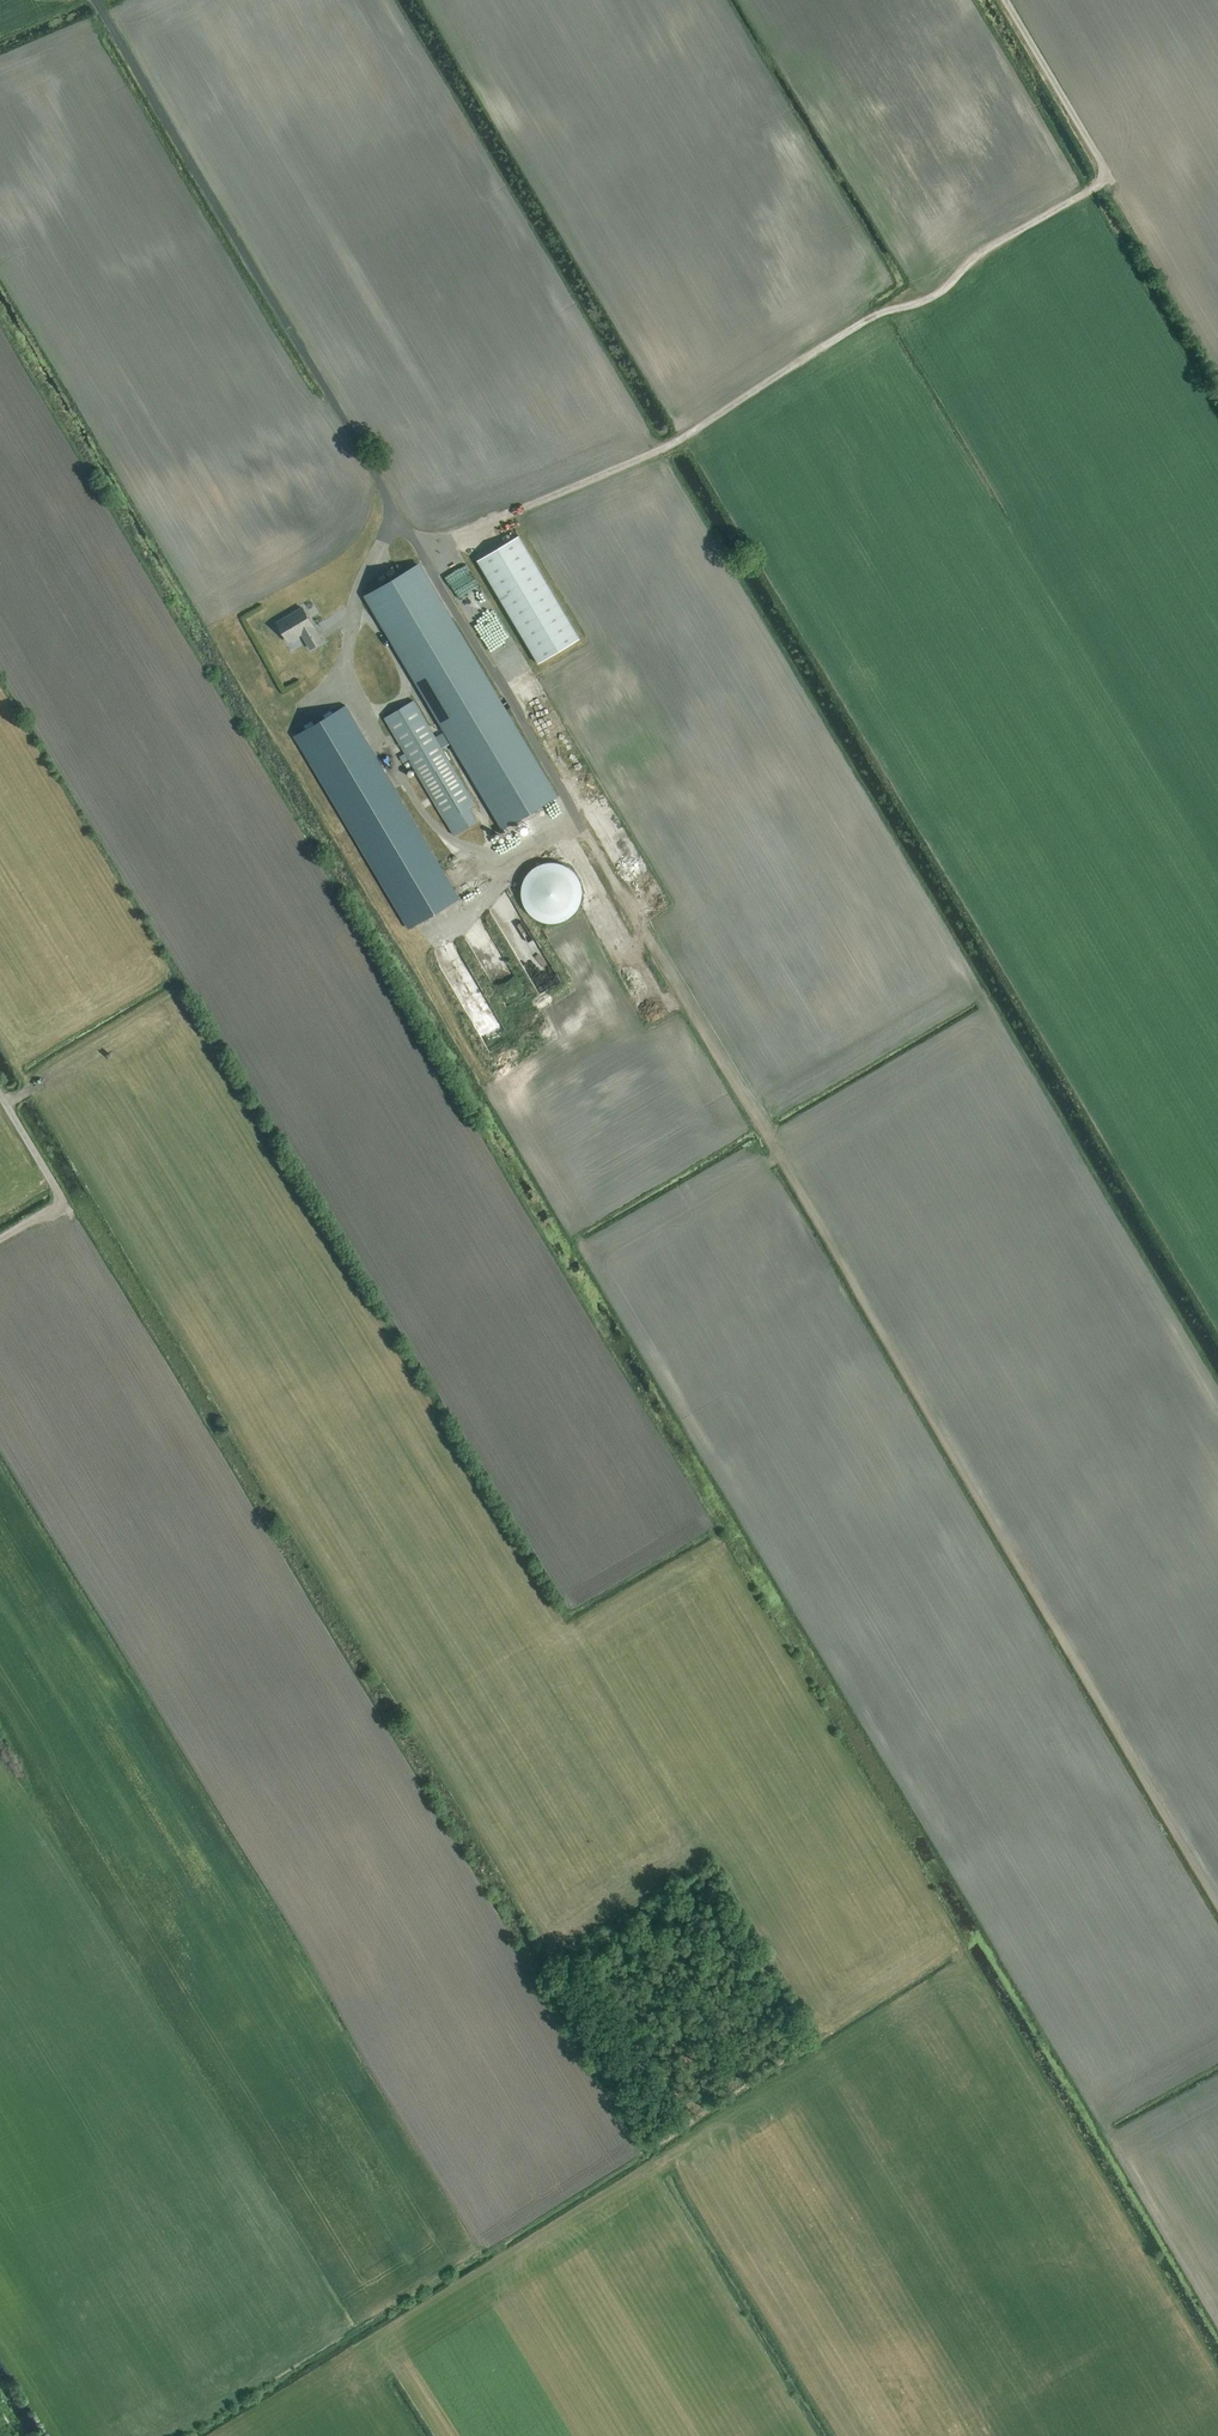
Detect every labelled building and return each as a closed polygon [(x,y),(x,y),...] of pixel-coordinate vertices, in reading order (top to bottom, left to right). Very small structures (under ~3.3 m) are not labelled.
[(538,664),(580,639),(519,535),(477,561),(538,664)] [(556,796),(419,565),(365,596),(446,732),(436,738),(414,701),(385,718),(446,821),(475,804),(442,748),(452,742),(503,828),(556,796)] [(322,642),(302,608),(277,623),(288,642),(302,634),(311,649),(322,642)] [(329,667),(335,664),(328,651),(321,655),(329,667)] [(346,707),(296,736),(410,927),(459,898),(346,707)] [(557,923),(567,919),(574,913),(579,906),(582,897),(581,886),(577,876),(569,868),(560,863),(552,862),(543,863),(534,868),(526,875),(522,886),(521,896),(523,905),(528,912),(536,919),(546,922),(557,923)]
